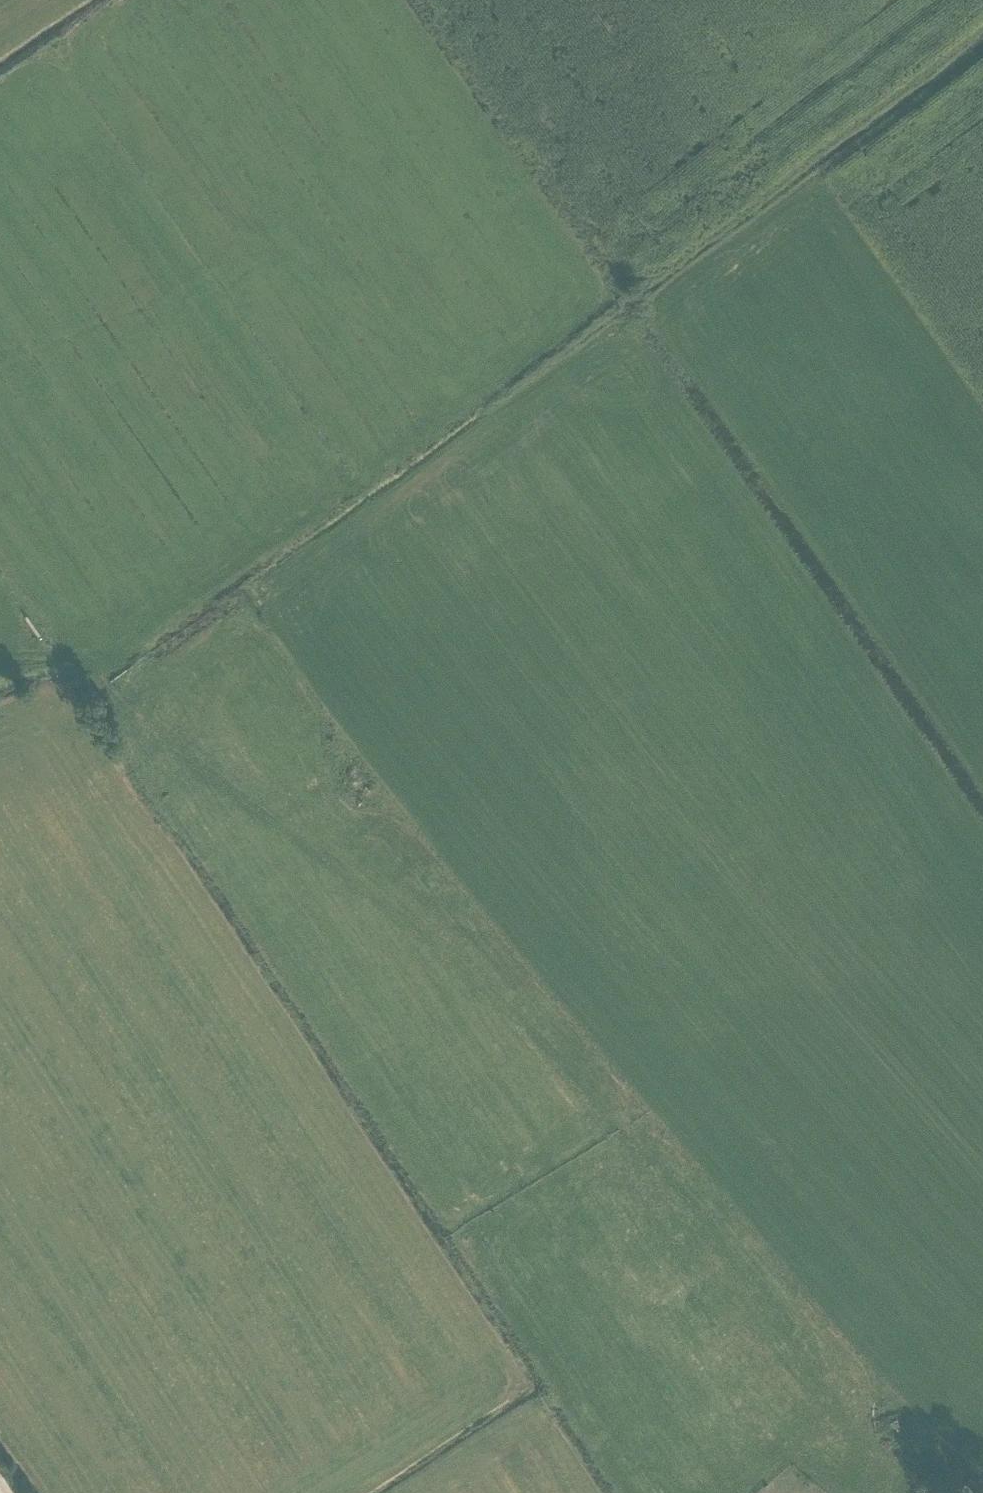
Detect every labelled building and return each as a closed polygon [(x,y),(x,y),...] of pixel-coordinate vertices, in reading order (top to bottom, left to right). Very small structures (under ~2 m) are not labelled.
[(965,1483),(955,1492),(974,1492),(965,1483)]
